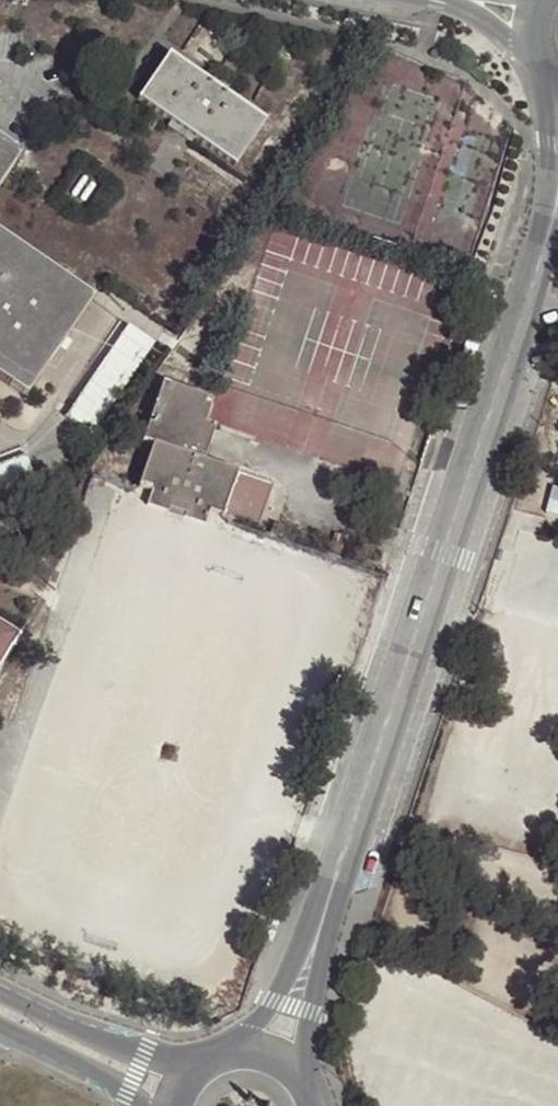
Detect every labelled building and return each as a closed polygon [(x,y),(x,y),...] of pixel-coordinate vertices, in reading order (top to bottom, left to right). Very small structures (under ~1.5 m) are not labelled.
[(139,99),(172,122),(180,127),(194,136),(234,164),(264,122),(169,55),(139,99)] [(180,127),(172,122),(168,128),(190,143),(194,136),(180,127)] [(21,153),(0,139),(0,184),(21,153)] [(25,394),(91,299),(0,237),(0,377),(25,394)] [(96,431),(157,339),(130,321),(69,413),(96,431)] [(183,392),(164,385),(144,439),(154,443),(138,486),(152,491),(147,504),(167,512),(169,505),(186,512),(184,517),(203,525),(208,513),(255,530),(272,486),(203,461),(193,457),(198,442),(207,446),(214,427),(202,424),(209,408),(202,405),(181,398),(183,392)] [(204,399),(183,392),(181,398),(202,405),(204,399)] [(207,446),(198,442),(193,457),(203,461),(207,446)] [(39,479),(28,451),(0,462),(0,495),(39,479)] [(167,512),(184,517),(186,512),(169,505),(167,512)] [(382,554),(372,550),(368,562),(378,566),(382,554)] [(16,634),(0,625),(0,660),(16,634)]
